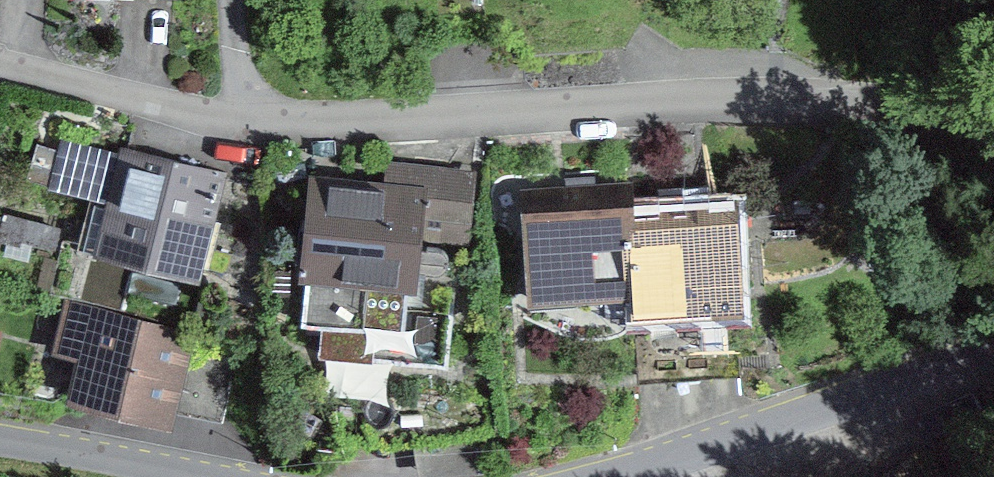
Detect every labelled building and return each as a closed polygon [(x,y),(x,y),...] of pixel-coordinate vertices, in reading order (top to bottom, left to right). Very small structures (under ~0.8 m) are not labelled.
[(105,154),(74,262),(189,296),(220,187),(105,154)] [(366,191),(303,178),(284,273),(392,294),(408,215),(453,224),(460,189),(370,171),(366,191)] [(609,233),(605,191),(504,199),(513,314),(615,306),(609,233)] [(609,233),(615,306),(617,331),(718,323),(710,226),(609,233)] [(78,317),(51,409),(149,438),(176,346),(78,317)]
